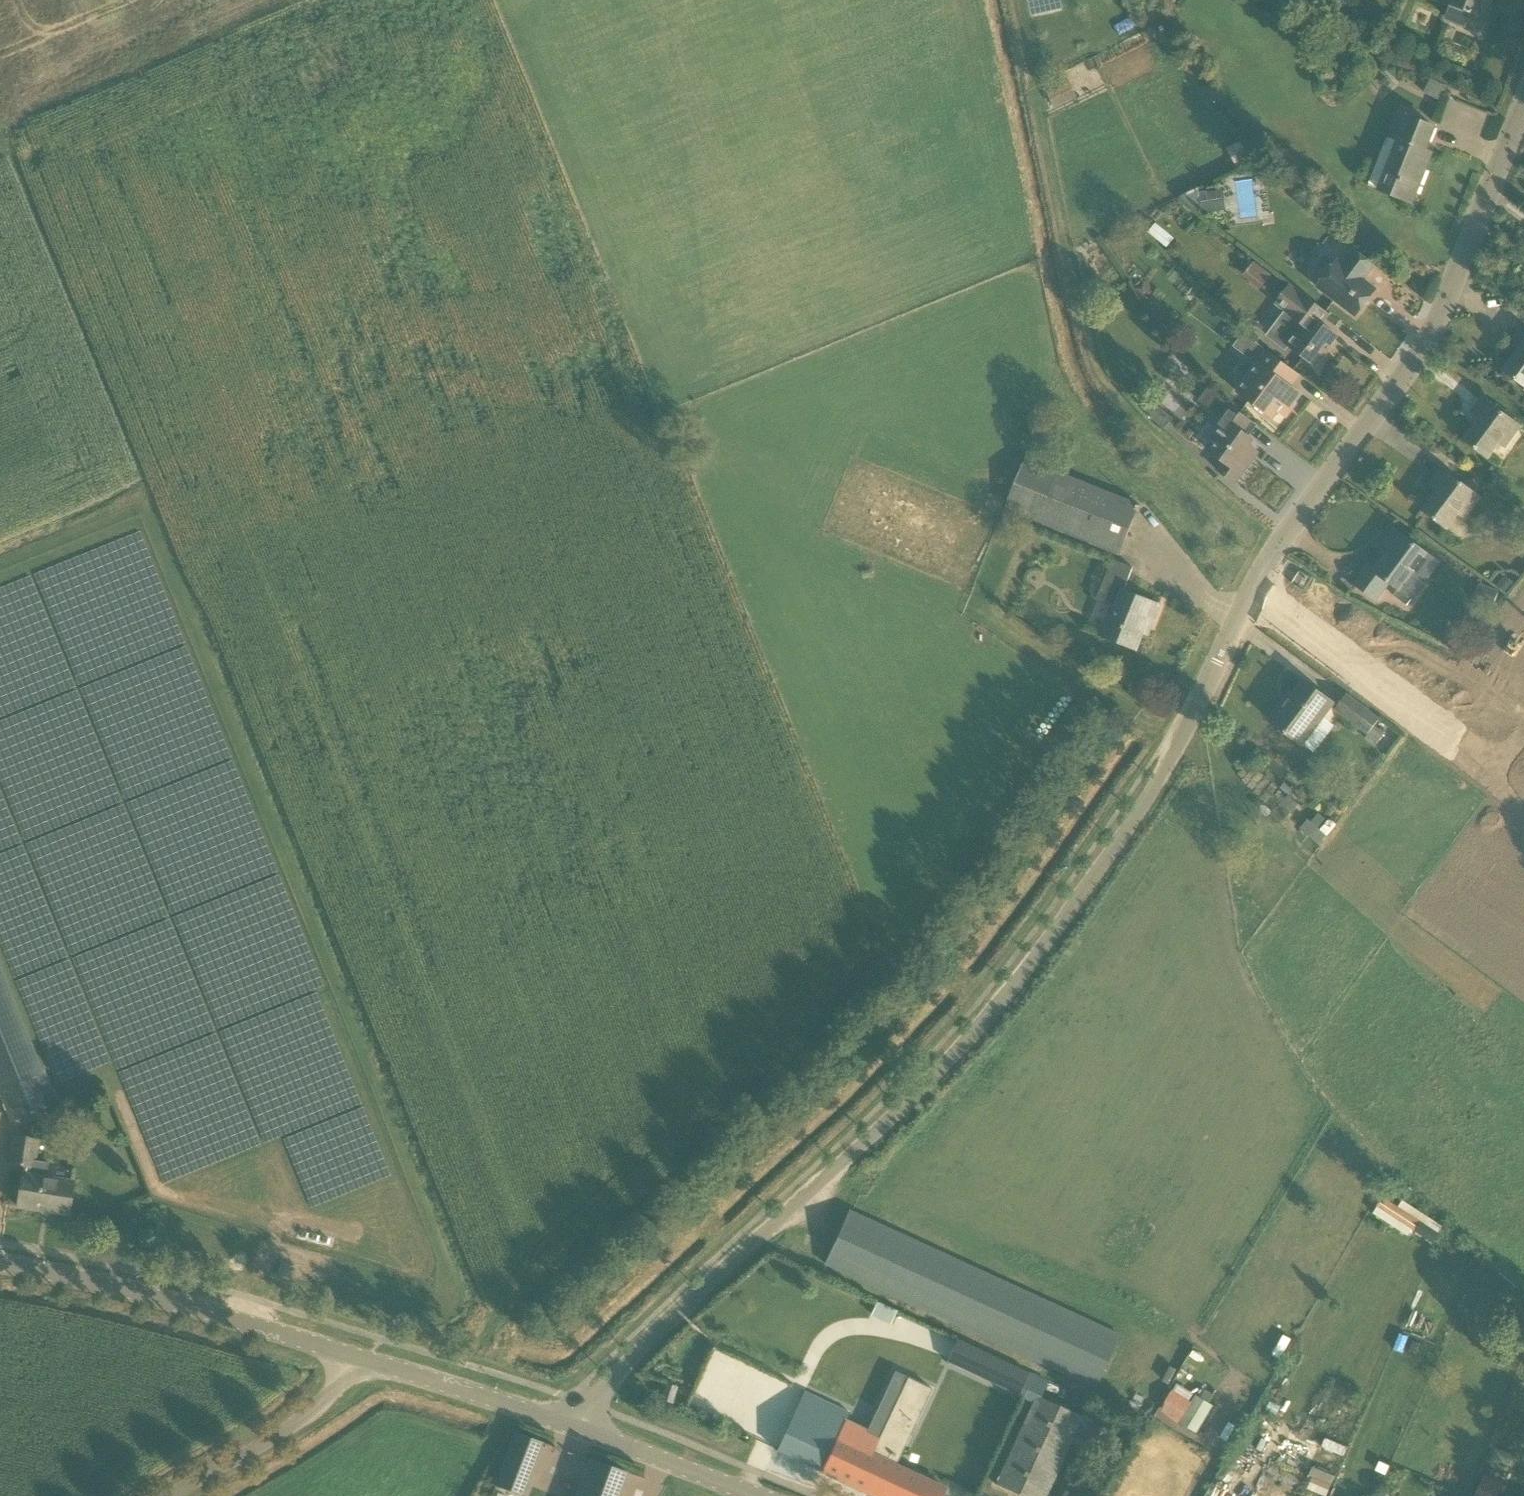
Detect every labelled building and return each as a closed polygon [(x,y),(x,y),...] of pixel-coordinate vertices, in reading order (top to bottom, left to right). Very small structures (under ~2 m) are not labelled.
[(1447,18),(1466,25),(1471,11),(1486,17),(1492,0),(1454,0),(1447,18)] [(1431,78),(1424,93),(1439,100),(1446,85),(1431,78)] [(1428,165),(1421,162),(1435,127),(1408,116),(1380,189),(1413,203),(1428,165)] [(1200,187),(1179,197),(1200,213),(1226,210),(1224,189),(1201,192),(1200,187)] [(1318,287),(1324,291),(1356,316),(1376,289),(1363,280),(1374,265),(1354,251),(1344,265),(1338,260),(1318,287)] [(1275,304),(1294,318),(1302,325),(1288,345),(1317,367),(1326,356),(1325,348),(1325,347),(1327,344),(1330,346),(1338,336),(1323,324),(1330,314),(1291,284),(1275,304)] [(1523,328),(1512,343),(1520,349),(1504,370),(1523,385),(1523,329),(1523,328)] [(1242,378),(1247,381),(1239,392),(1273,418),(1278,410),(1286,417),(1297,403),(1290,398),(1296,389),(1291,386),(1299,374),(1266,350),(1260,358),(1263,360),(1252,374),(1248,370),(1250,367),(1236,357),(1226,371),(1240,381),(1242,378)] [(1488,457),(1515,421),(1483,398),(1472,412),(1480,418),(1464,440),(1488,457)] [(1222,461),(1216,469),(1236,484),(1255,458),(1250,454),(1254,449),(1250,446),(1254,440),(1243,431),(1251,420),(1231,404),(1221,417),(1227,421),(1216,436),(1220,439),(1210,452),(1222,461)] [(1025,459),(1010,498),(1006,507),(1121,554),(1140,505),(1025,459)] [(1447,528),(1474,492),(1442,468),(1431,482),(1439,489),(1423,510),(1447,528)] [(1400,590),(1427,553),(1396,530),(1385,544),(1392,550),(1377,571),(1369,566),(1356,584),(1376,599),(1389,582),(1400,590)] [(1145,618),(1153,621),(1160,604),(1124,590),(1134,567),(1113,559),(1097,598),(1117,606),(1105,637),(1136,649),(1143,632),(1140,631),(1145,618)] [(1480,585),(1475,601),(1496,608),(1501,592),(1480,585)] [(1318,714),(1323,718),(1334,703),(1304,680),(1285,706),(1282,704),(1270,720),(1298,741),(1318,714)] [(1337,709),(1369,733),(1380,719),(1348,695),(1337,709)] [(11,1122),(55,1104),(0,968),(0,1096),(11,1122)] [(23,1166),(22,1173),(17,1206),(68,1214),(74,1181),(46,1177),(48,1162),(34,1160),(37,1140),(14,1136),(9,1163),(23,1166)] [(849,1210),(825,1263),(1095,1388),(1120,1335),(849,1210)] [(945,1361),(1034,1402),(1037,1395),(1038,1396),(1045,1379),(956,1338),(945,1361)] [(666,1383),(662,1397),(661,1400),(671,1403),(676,1386),(666,1383)] [(922,1477),(925,1472),(913,1467),(911,1472),(896,1465),(927,1399),(902,1388),(871,1453),(838,1438),(849,1413),(835,1406),(804,1392),(777,1450),(866,1492),(869,1486),(891,1495),(941,1495),(945,1488),(922,1477)] [(1177,1388),(1164,1411),(1200,1431),(1217,1402),(1200,1393),(1196,1399),(1177,1388)] [(975,1395),(939,1476),(965,1488),(1001,1406),(975,1395)] [(1034,1402),(996,1484),(1021,1495),(1045,1495),(1082,1416),(1038,1396),(1037,1395),(1034,1402)] [(521,1495),(542,1442),(516,1432),(495,1485),(521,1495)] [(590,1459),(577,1495),(617,1495),(626,1471),(591,1458),(590,1459)] [(1508,1476),(1487,1474),(1484,1495),(1505,1495),(1508,1476)]
